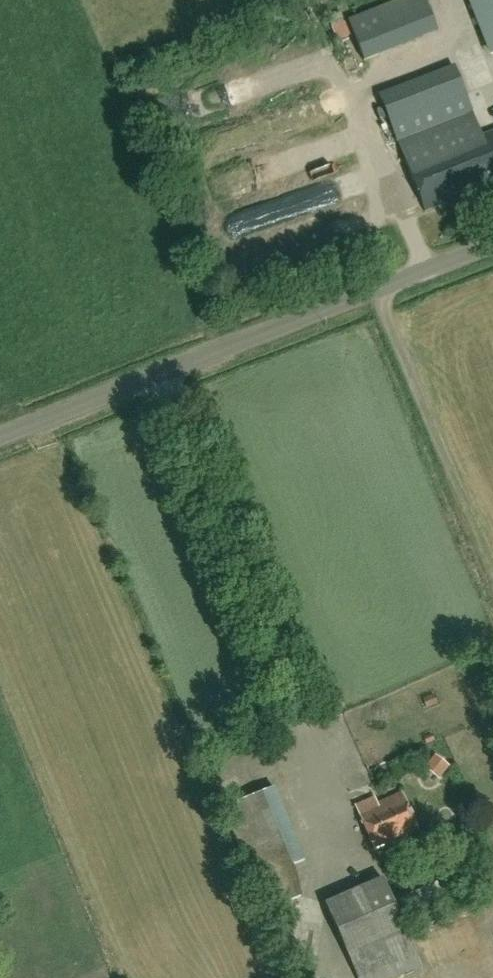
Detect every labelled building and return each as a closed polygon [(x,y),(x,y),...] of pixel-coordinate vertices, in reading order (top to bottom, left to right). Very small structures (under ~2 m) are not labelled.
[(439,31),(426,0),(393,0),(347,18),(363,61),(439,31)] [(492,54),(492,0),(473,0),(492,54)] [(384,95),(435,75),(431,66),(380,85),(384,95)] [(455,69),(380,98),(424,212),(492,184),(492,132),(482,136),(455,69)] [(446,750),(431,754),(435,772),(451,768),(446,750)] [(264,912),(305,894),(291,864),(305,860),(275,786),(221,807),(264,912)] [(374,850),(418,830),(402,793),(377,803),(379,807),(359,816),(374,850)] [(421,965),(382,877),(324,903),(358,977),(392,977),(421,965)] [(402,912),(443,894),(437,880),(396,899),(402,912)]
